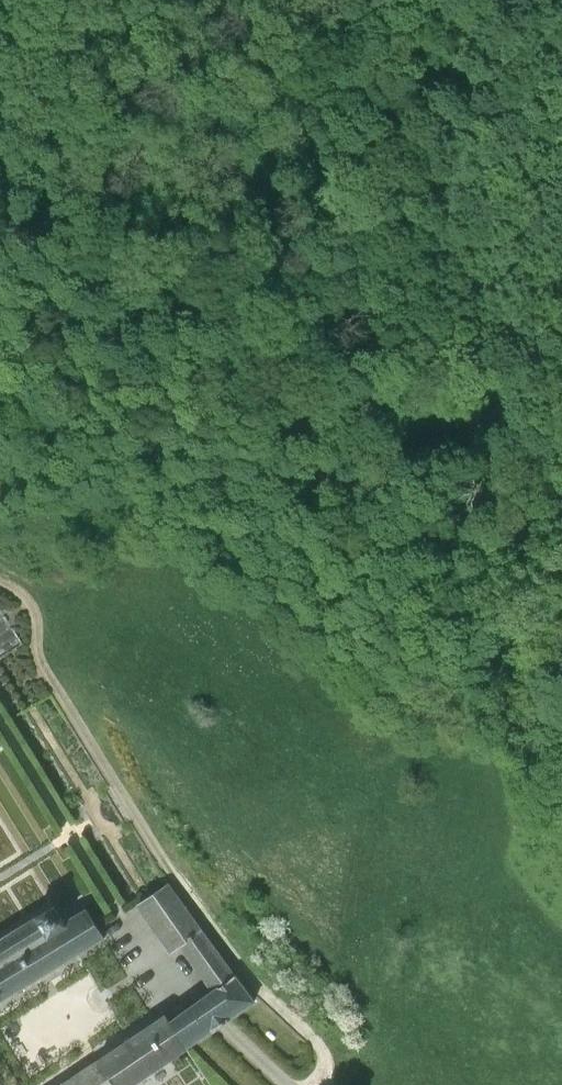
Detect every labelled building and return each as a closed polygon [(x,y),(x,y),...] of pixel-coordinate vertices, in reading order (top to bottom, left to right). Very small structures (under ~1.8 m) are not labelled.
[(10,663),(0,646),(0,669),(10,663)] [(247,1025),(160,904),(126,927),(161,976),(171,969),(202,1015),(181,1028),(160,1043),(156,1038),(86,1084),(160,1084),(247,1025)] [(94,961),(74,930),(54,942),(43,926),(0,953),(0,1021),(94,961)]
